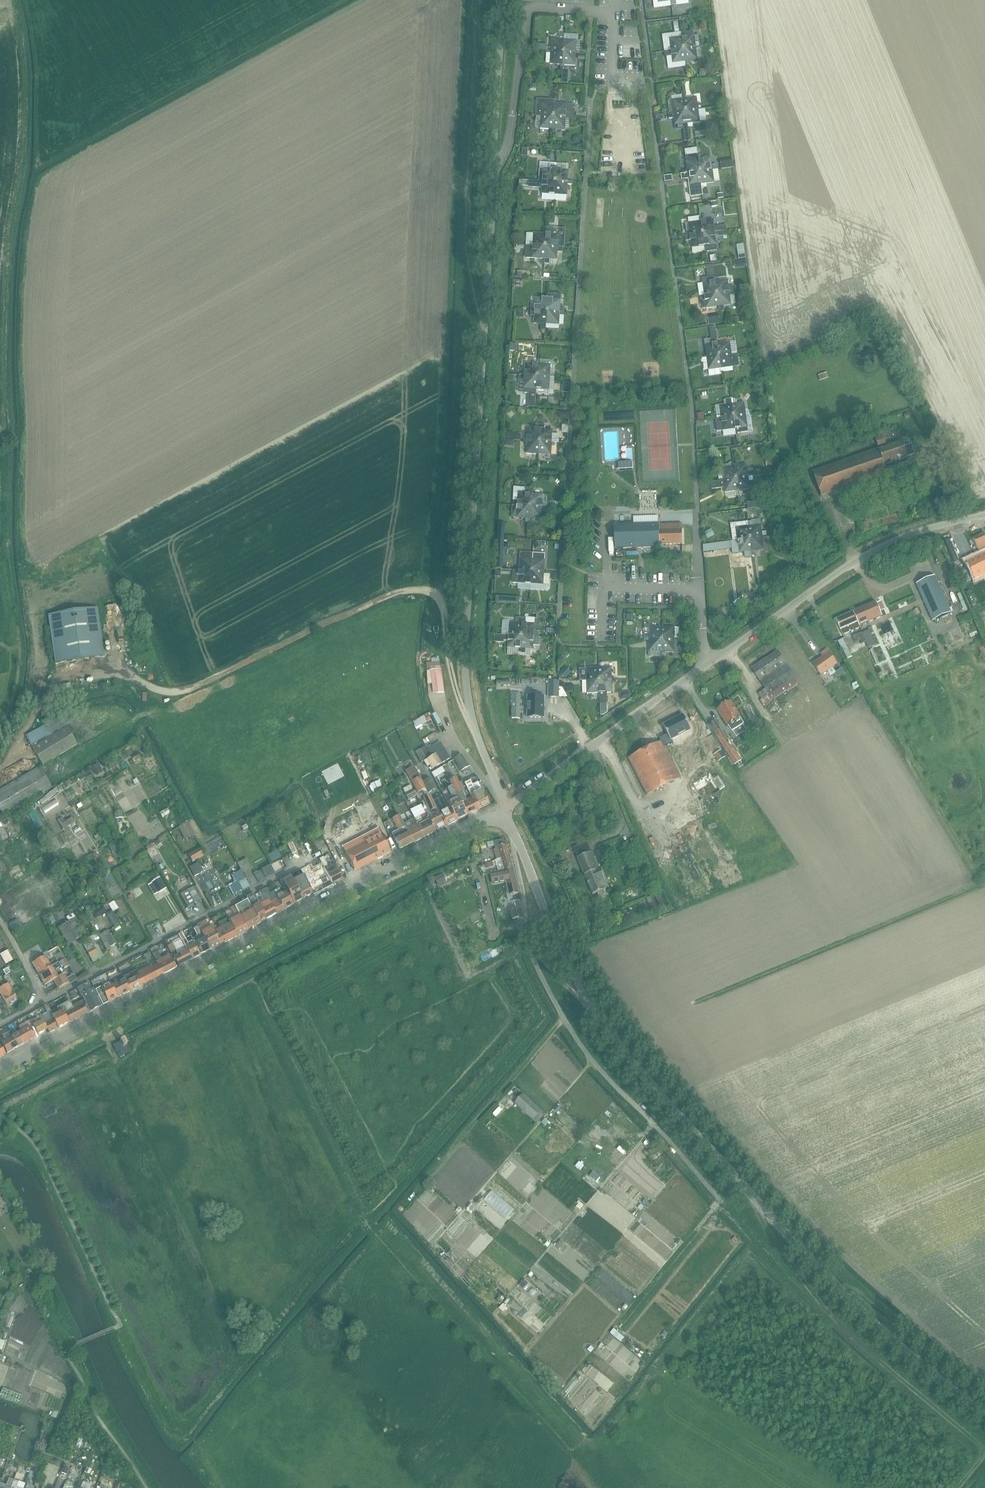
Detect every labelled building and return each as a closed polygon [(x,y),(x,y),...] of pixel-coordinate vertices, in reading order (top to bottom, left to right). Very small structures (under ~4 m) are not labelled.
[(682,37),(683,49),(700,47),(704,46),(703,41),(698,42),(697,35),(694,35),(693,31),(681,33),(682,37)] [(547,48),(547,51),(563,52),(564,39),(564,36),(564,34),(559,34),(559,39),(551,39),(551,48),(547,48)] [(564,39),(563,52),(575,53),(579,53),(579,52),(575,51),(576,41),(565,40),(566,36),(564,36),(564,39)] [(671,51),(683,49),(682,37),(669,39),(671,51)] [(700,47),(683,49),(685,62),(687,61),(687,64),(691,64),(691,61),(697,60),(697,59),(702,59),(700,47)] [(671,51),(667,51),(668,57),(672,56),(673,63),(685,62),(683,49),(671,51)] [(547,51),(547,53),(550,53),(550,64),(561,65),(560,68),(561,68),(562,68),(563,52),(547,51)] [(575,53),(563,52),(562,68),(564,68),(565,64),(575,65),(575,53)] [(673,111),(669,112),(669,114),(685,111),(684,99),(682,99),(681,95),(677,96),(678,100),(672,101),(673,111)] [(684,99),(685,111),(698,110),(698,109),(702,109),(701,104),(697,105),(696,97),(684,99)] [(541,115),(553,116),(554,101),(539,100),(539,111),(541,111),(541,115)] [(554,101),(553,116),(565,117),(572,117),(572,106),(566,105),(555,105),(555,101),(554,101)] [(698,110),(685,111),(687,124),(687,127),(689,127),(689,123),(699,122),(698,110)] [(669,114),(668,114),(669,119),(674,118),(675,125),(685,124),(686,128),(687,127),(687,124),(685,111),(669,114)] [(552,133),(553,116),(541,115),(541,116),(535,116),(535,121),(540,121),(540,128),(550,129),(550,131),(551,131),(550,133),(552,133)] [(553,116),(552,133),(554,133),(554,129),(565,130),(565,117),(553,116)] [(687,170),(683,171),(683,173),(683,174),(699,171),(698,159),(698,155),(698,154),(685,156),(686,161),(687,170)] [(698,159),(699,171),(717,169),(716,164),(712,165),(711,158),(708,158),(707,157),(703,157),(703,159),(701,159),(701,155),(698,155),(698,159)] [(539,179),(539,181),(555,182),(556,169),(556,166),(556,163),(540,162),(540,169),(539,179)] [(556,169),(555,182),(572,183),(572,181),(567,181),(568,170),(556,169)] [(717,169),(699,171),(702,188),(704,187),(703,184),(714,182),(712,170),(717,169)] [(683,173),(681,174),(682,179),(688,178),(690,189),(702,188),(699,171),(683,174),(683,173)] [(554,194),(555,182),(539,181),(539,183),(542,183),(542,193),(553,194),(554,194)] [(556,199),(557,194),(566,195),(567,185),(572,185),(572,183),(555,182),(554,194),(553,194),(553,199),(556,199)] [(702,234),(714,232),(718,231),(726,229),(726,225),(714,227),(713,220),(701,221),(702,234)] [(687,231),(689,231),(690,235),(702,234),(701,221),(686,223),(687,231)] [(548,230),(548,234),(546,234),(545,246),(562,248),(563,241),(557,241),(558,235),(552,234),(552,230),(548,230)] [(714,232),(702,234),(705,252),(717,250),(715,235),(719,234),(718,231),(714,232)] [(533,233),(533,246),(545,246),(546,234),(533,233)] [(702,234),(690,235),(685,236),(686,241),(691,240),(692,248),(702,246),(703,252),(705,252),(702,234)] [(748,239),(740,240),(741,254),(748,254),(748,239)] [(545,246),(533,246),(528,245),(527,253),(532,254),(532,258),(544,259),(545,246)] [(545,246),(544,259),(544,263),(549,264),(549,259),(557,259),(557,252),(562,252),(562,248),(545,246)] [(699,297),(716,294),(715,282),(714,282),(714,277),(709,278),(709,283),(702,284),(703,293),(698,293),(698,297),(699,296),(699,297)] [(726,280),(715,282),(716,294),(729,293),(729,292),(734,291),(734,286),(728,287),(726,280)] [(724,311),(723,306),(730,305),(729,293),(716,294),(718,306),(719,312),(724,311)] [(706,308),(718,306),(716,294),(699,297),(701,309),(706,308)] [(535,299),(534,311),(547,312),(548,296),(546,296),(546,299),(535,299)] [(548,296),(547,312),(559,312),(560,300),(550,299),(550,296),(548,296)] [(534,311),(530,311),(530,316),(534,316),(533,323),(536,323),(537,325),(541,325),(540,331),(546,331),(546,324),(547,312),(534,311)] [(559,312),(547,312),(546,324),(559,325),(559,312)] [(706,358),(718,356),(717,344),(716,339),(711,339),(712,344),(705,345),(706,356),(701,357),(701,359),(706,358)] [(717,344),(718,356),(731,354),(731,355),(736,354),(736,352),(731,353),(729,342),(717,344)] [(731,354),(718,356),(720,369),(733,367),(731,355),(731,354)] [(721,374),(720,369),(718,356),(706,358),(708,370),(719,369),(719,374),(721,374)] [(537,364),(537,376),(549,377),(550,364),(539,364),(539,360),(538,360),(538,364),(537,364)] [(521,375),(537,376),(537,364),(525,363),(525,374),(521,374),(521,375)] [(523,393),(536,394),(537,376),(521,375),(519,375),(519,380),(524,381),(523,393)] [(549,377),(537,376),(536,394),(548,394),(549,379),(554,379),(554,377),(549,377)] [(733,417),(731,399),(725,400),(726,405),(719,406),(720,416),(716,417),(717,419),(721,418),(733,417)] [(732,399),(731,399),(733,417),(745,415),(744,410),(743,402),(733,404),(732,399)] [(745,415),(733,417),(735,429),(735,433),(748,432),(747,427),(745,415)] [(717,419),(715,419),(716,431),(722,430),(735,429),(733,417),(721,418),(717,419)] [(527,423),(526,440),(539,441),(539,429),(540,424),(527,423)] [(539,429),(539,441),(551,442),(558,443),(558,438),(558,434),(551,433),(552,430),(539,429)] [(878,447),(886,445),(883,437),(875,439),(878,447)] [(537,461),(539,441),(526,440),(526,441),(522,441),(521,446),(526,446),(525,453),(537,453),(536,461),(537,461)] [(539,461),(539,454),(550,454),(551,442),(539,441),(537,461),(539,461)] [(906,457),(914,454),(911,445),(909,446),(908,442),(902,444),(902,442),(878,450),(878,449),(812,471),(821,496),(886,474),(884,465),(907,458),(906,457)] [(725,467),(722,468),(723,480),(735,479),(734,466),(736,466),(735,462),(729,463),(725,467)] [(750,471),(747,472),(746,465),(736,466),(734,466),(735,479),(748,477),(751,477),(750,471)] [(743,496),(742,490),(749,489),(748,482),(753,482),(752,476),(751,477),(748,477),(735,479),(737,491),(738,497),(743,496)] [(723,480),(711,482),(712,489),(724,487),(725,492),(737,491),(735,479),(723,480)] [(513,493),(513,505),(529,506),(530,494),(530,488),(525,487),(525,492),(518,491),(517,493),(513,493)] [(530,494),(529,506),(546,507),(546,505),(542,505),(542,494),(530,494)] [(512,505),(511,517),(525,518),(525,522),(528,522),(529,506),(513,505),(512,505)] [(529,506),(528,522),(530,522),(530,519),(541,519),(542,508),(545,509),(546,507),(529,506)] [(749,539),(748,527),(747,521),(730,524),(732,541),(737,540),(749,539)] [(658,524),(614,526),(614,549),(659,547),(659,545),(658,525),(658,524)] [(659,545),(681,544),(681,528),(681,525),(658,525),(659,545)] [(751,526),(748,527),(749,539),(762,537),(762,536),(761,532),(760,525),(751,526)] [(973,538),(979,551),(984,548),(984,536),(983,533),(973,538)] [(762,537),(749,539),(751,551),(759,550),(764,549),(762,537)] [(952,538),(948,540),(941,543),(946,554),(957,548),(953,539),(952,538)] [(732,541),(730,541),(732,561),(741,560),(740,553),(751,551),(749,539),(737,540),(732,541)] [(520,552),(519,570),(531,571),(532,559),(532,553),(520,552)] [(532,559),(531,571),(544,572),(544,560),(545,554),(532,553),(532,559)] [(966,562),(975,580),(984,575),(984,553),(966,562)] [(669,578),(668,569),(654,571),(656,580),(669,578)] [(513,570),(512,583),(530,584),(531,571),(519,570),(513,570)] [(531,571),(530,584),(543,584),(543,574),(548,574),(548,572),(544,572),(531,571)] [(916,584),(932,621),(951,612),(934,576),(916,584)] [(713,597),(725,586),(718,578),(705,589),(713,597)] [(971,596),(967,598),(972,607),(976,605),(971,596)] [(881,616),(879,611),(884,609),(883,607),(880,602),(876,604),(875,602),(835,619),(842,635),(860,627),(859,626),(881,616)] [(539,603),(528,603),(528,617),(539,617),(539,603)] [(104,656),(97,610),(97,607),(48,614),(55,663),(104,656)] [(503,635),(520,636),(521,623),(509,622),(509,632),(503,632),(503,635)] [(534,624),(521,623),(520,636),(533,636),(533,637),(539,637),(539,632),(533,632),(534,624)] [(643,639),(661,640),(661,627),(649,627),(649,625),(644,624),(643,639)] [(661,627),(661,640),(673,640),(674,628),(661,627)] [(852,636),(855,643),(859,641),(861,644),(865,642),(861,632),(852,636)] [(518,652),(519,652),(520,636),(503,635),(494,634),(494,641),(503,642),(503,640),(508,640),(508,648),(518,648),(518,652)] [(532,649),(532,646),(539,646),(540,638),(533,637),(533,636),(520,636),(519,652),(521,653),(522,648),(532,649)] [(643,639),(643,641),(648,641),(648,652),(661,652),(661,640),(643,639)] [(673,640),(661,640),(661,657),(665,657),(665,652),(673,652),(673,640)] [(819,675),(835,664),(826,650),(820,654),(822,657),(812,665),(819,675)] [(751,669),(764,688),(758,692),(762,698),(761,699),(765,705),(770,701),(797,683),(777,651),(751,669)] [(611,667),(598,668),(599,680),(611,680),(615,680),(615,678),(611,678),(611,667)] [(598,668),(586,668),(586,680),(586,681),(599,680),(598,668)] [(440,669),(431,670),(434,693),(443,692),(440,669)] [(834,678),(842,673),(839,669),(831,674),(834,678)] [(559,681),(548,680),(548,682),(548,694),(548,697),(559,697),(559,689),(559,681)] [(586,681),(582,681),(582,693),(599,693),(599,680),(586,681)] [(611,680),(599,680),(599,693),(599,704),(600,704),(607,703),(606,696),(604,696),(604,692),(612,692),(611,680)] [(795,690),(778,702),(782,708),(799,696),(795,690)] [(520,697),(512,697),(512,718),(520,718),(520,697)] [(544,697),(527,697),(527,718),(544,718),(544,697)] [(740,719),(728,700),(716,707),(727,725),(731,732),(743,724),(740,719)] [(32,748),(42,765),(77,744),(64,724),(72,720),(67,711),(26,736),(32,748)] [(667,734),(658,738),(660,741),(662,747),(664,746),(672,742),(670,740),(690,730),(683,715),(662,725),(662,726),(667,734)] [(715,719),(708,723),(709,725),(734,764),(742,759),(735,747),(733,748),(726,736),(715,719)] [(660,741),(628,758),(647,795),(681,778),(665,747),(664,746),(662,747),(660,741)] [(425,747),(420,749),(426,759),(423,761),(427,766),(429,765),(432,769),(450,758),(444,748),(430,757),(425,747)] [(718,761),(725,757),(720,750),(714,755),(718,761)] [(468,766),(461,754),(454,758),(461,770),(468,766)] [(161,761),(140,767),(147,789),(167,782),(161,761)] [(409,779),(418,774),(414,766),(405,771),(409,779)] [(3,816),(51,787),(39,767),(0,790),(0,810),(3,816)] [(710,774),(693,784),(699,792),(714,782),(721,793),(726,790),(718,779),(715,781),(710,774)] [(417,793),(425,789),(419,777),(411,781),(417,793)] [(430,778),(422,782),(428,793),(436,789),(430,778)] [(467,815),(478,810),(471,797),(466,799),(461,791),(462,790),(456,778),(449,782),(451,786),(457,798),(467,815)] [(477,782),(472,785),(476,792),(470,795),(471,797),(478,810),(480,808),(489,804),(482,790),(477,782)] [(453,800),(447,803),(449,808),(456,821),(467,815),(457,798),(451,786),(447,788),(453,800)] [(412,789),(404,794),(408,800),(416,795),(412,789)] [(425,813),(424,813),(434,832),(445,826),(438,813),(435,807),(431,799),(429,794),(423,798),(430,811),(432,810),(434,814),(427,818),(425,813)] [(445,826),(456,821),(449,808),(447,803),(446,802),(445,803),(441,797),(440,794),(432,799),(432,798),(431,799),(435,807),(438,813),(445,826)] [(60,813),(72,840),(80,836),(76,827),(84,824),(78,810),(66,815),(65,811),(60,813)] [(414,818),(423,837),(434,832),(424,813),(414,818)] [(400,849),(413,843),(405,829),(403,824),(399,815),(392,819),(398,830),(391,833),(400,849)] [(403,824),(405,829),(413,843),(423,837),(414,818),(403,824)] [(185,839),(194,835),(187,823),(179,827),(185,839)] [(379,828),(342,847),(354,871),(391,852),(379,828)] [(210,842),(222,838),(220,830),(207,835),(210,842)] [(501,858),(510,855),(506,843),(505,844),(503,838),(494,841),(496,848),(494,850),(495,854),(497,855),(498,859),(501,858)] [(192,862),(202,856),(199,849),(188,855),(192,862)] [(277,849),(268,854),(272,861),(281,856),(277,849)] [(586,880),(588,885),(592,895),(597,893),(598,896),(606,893),(604,890),(605,889),(601,880),(605,878),(600,868),(598,869),(591,852),(577,857),(586,880)] [(501,858),(495,860),(498,872),(504,870),(514,868),(513,868),(510,855),(501,858)] [(319,859),(323,867),(332,883),(342,878),(341,876),(340,874),(340,875),(335,866),(334,863),(328,867),(322,857),(319,859)] [(564,864),(561,857),(552,860),(554,868),(564,864)] [(194,876),(202,872),(197,863),(189,867),(194,876)] [(265,878),(274,873),(269,865),(260,870),(265,878)] [(313,872),(315,876),(317,880),(322,888),(332,883),(323,867),(313,872)] [(519,893),(514,868),(504,870),(504,871),(490,873),(493,885),(506,882),(509,895),(513,894),(513,895),(514,894),(519,893)] [(294,878),(302,873),(300,870),(292,874),(294,878)] [(233,895),(243,890),(238,882),(245,879),(242,874),(233,879),(234,882),(228,885),(233,895)] [(312,893),(322,888),(317,880),(315,876),(310,878),(308,874),(304,876),(305,881),(306,881),(312,893)] [(290,875),(279,881),(286,891),(286,892),(293,904),(302,898),(298,890),(296,886),(295,884),(293,880),(290,875)] [(159,876),(152,880),(158,891),(165,887),(159,876)] [(302,898),(312,893),(306,881),(305,881),(300,883),(298,878),(293,880),(295,884),(296,886),(302,898)] [(249,886),(245,879),(238,882),(243,890),(249,886)] [(283,910),(293,904),(286,891),(281,894),(278,889),(281,887),(278,882),(270,886),(274,893),(277,897),(283,910)] [(266,889),(265,889),(263,890),(275,914),(283,910),(277,897),(274,893),(270,886),(266,889)] [(192,887),(180,894),(187,907),(200,900),(192,887)] [(275,914),(263,890),(259,893),(263,899),(258,902),(257,902),(259,904),(261,910),(266,919),(275,914)] [(113,906),(120,902),(115,894),(109,898),(113,906)] [(254,914),(260,923),(266,919),(261,910),(259,904),(257,902),(258,902),(253,894),(246,897),(247,899),(255,913),(254,914)] [(247,929),(260,923),(254,914),(255,913),(247,899),(234,906),(238,913),(240,916),(247,929)] [(231,923),(230,923),(238,936),(248,930),(247,929),(240,916),(238,913),(234,906),(229,909),(228,909),(224,911),(231,923)] [(516,908),(513,909),(509,911),(512,919),(519,917),(516,908)] [(159,914),(148,919),(154,932),(166,927),(159,914)] [(210,950),(219,945),(213,932),(211,930),(211,928),(209,926),(211,925),(208,919),(197,924),(198,926),(197,926),(201,935),(204,939),(210,950)] [(69,943),(79,937),(70,921),(59,927),(69,943)] [(238,936),(230,923),(217,930),(215,926),(211,928),(211,930),(213,932),(219,945),(238,936)] [(200,955),(210,950),(204,939),(201,935),(197,926),(193,928),(192,927),(188,929),(193,939),(192,939),(193,941),(200,955)] [(117,928),(100,937),(107,948),(123,939),(117,928)] [(182,932),(178,934),(191,959),(200,955),(193,941),(188,944),(182,932)] [(178,966),(191,959),(178,934),(165,941),(171,953),(178,949),(179,951),(177,952),(178,954),(173,957),(178,966)] [(91,935),(81,942),(94,961),(104,955),(91,935)] [(157,963),(163,974),(176,968),(168,953),(166,954),(167,956),(161,959),(155,946),(150,949),(157,963)] [(0,953),(0,954),(5,963),(12,959),(6,949),(0,953)] [(54,956),(56,960),(52,962),(49,964),(45,956),(32,963),(38,974),(58,963),(60,962),(65,959),(64,959),(61,952),(54,956)] [(65,959),(60,962),(64,969),(69,966),(65,959)] [(58,963),(38,974),(45,985),(53,980),(58,988),(69,982),(58,963)] [(144,984),(163,974),(157,963),(137,972),(136,970),(122,977),(124,980),(129,991),(144,984)] [(110,985),(111,986),(117,997),(129,991),(124,980),(122,977),(121,974),(119,975),(116,969),(105,974),(110,985)] [(103,1005),(117,997),(111,986),(110,985),(105,974),(90,982),(103,1005)] [(82,997),(84,1000),(90,1011),(100,1006),(88,982),(76,989),(79,996),(80,998),(82,997)] [(8,1006),(17,1001),(11,990),(8,984),(0,988),(0,987),(0,993),(8,1006)] [(11,990),(17,1001),(23,998),(17,987),(11,990)] [(72,1000),(79,996),(76,989),(69,993),(72,1000)] [(51,1017),(53,1021),(57,1028),(74,1020),(89,1011),(90,1011),(84,1000),(72,1006),(69,1001),(57,1008),(55,1005),(63,1000),(63,1002),(66,1000),(64,996),(53,1002),(47,1005),(52,1016),(51,1017)] [(48,1033),(57,1028),(53,1021),(51,1017),(52,1016),(47,1005),(43,1007),(46,1013),(40,1016),(38,1013),(37,1010),(27,1016),(30,1021),(30,1020),(36,1032),(37,1035),(47,1029),(48,1033)] [(21,1032),(18,1033),(23,1043),(35,1037),(33,1033),(32,1033),(35,1031),(35,1032),(36,1032),(30,1020),(30,1021),(18,1027),(21,1032)] [(1,1043),(7,1053),(23,1043),(18,1033),(13,1036),(11,1032),(2,1036),(0,1037),(0,1042),(1,1043)] [(112,1045),(119,1058),(130,1052),(126,1045),(127,1045),(124,1039),(120,1041),(112,1045)] [(506,1088),(499,1097),(508,1104),(515,1096),(506,1088)] [(541,1110),(523,1093),(515,1102),(533,1119),(541,1110)] [(498,1127),(501,1122),(491,1118),(489,1123),(498,1127)] [(582,1156),(578,1160),(582,1165),(587,1161),(582,1156)] [(639,1176),(648,1167),(639,1159),(631,1168),(639,1176)] [(547,1213),(562,1197),(553,1189),(538,1205),(547,1213)] [(564,1244),(568,1240),(563,1235),(559,1240),(564,1244)] [(457,1258),(463,1253),(455,1244),(449,1249),(457,1258)] [(103,1434),(100,1443),(108,1446),(112,1437),(103,1434)] [(19,1465),(17,1470),(28,1475),(30,1469),(19,1465)] [(12,1484),(13,1480),(8,1478),(6,1485),(0,1483),(0,1487),(10,1487),(12,1484)]
